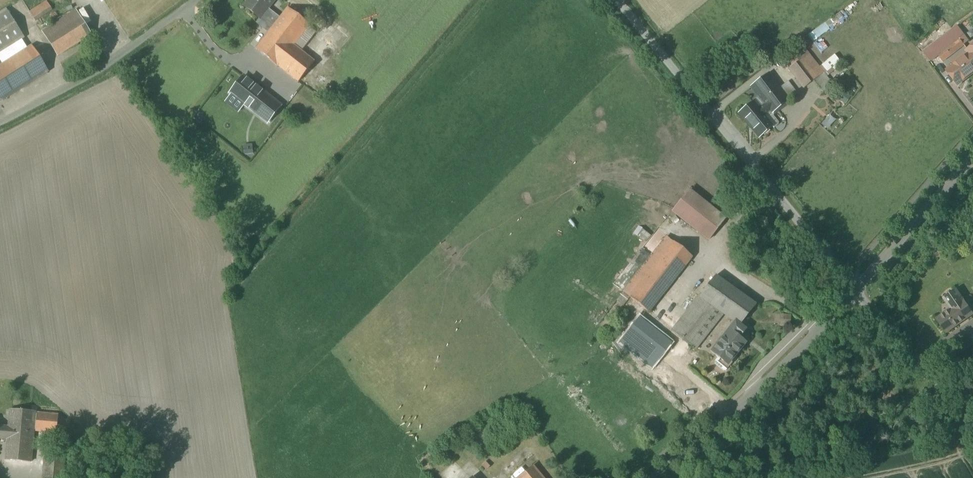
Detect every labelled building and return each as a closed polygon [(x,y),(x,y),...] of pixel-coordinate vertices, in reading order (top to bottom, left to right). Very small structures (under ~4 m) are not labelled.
[(269,9),(275,0),(250,0),(244,6),(260,19),(262,17),(269,9)] [(47,2),(30,13),(36,22),(53,10),(47,2)] [(309,26),(288,9),(281,19),(274,27),(256,49),(299,83),(315,62),(294,45),(309,26)] [(269,9),(262,17),(274,27),(281,19),(269,9)] [(24,37),(7,10),(0,14),(0,53),(24,37)] [(56,58),(91,35),(75,12),(41,34),(56,58)] [(952,30),(931,46),(923,52),(930,63),(938,56),(943,63),(965,46),(952,30)] [(801,44),(781,59),(804,88),(823,74),(801,44)] [(1,66),(18,92),(49,72),(32,46),(3,65),(0,60),(0,67),(1,66)] [(953,62),(955,65),(947,71),(958,85),(972,73),(972,47),(953,62)] [(18,92),(1,66),(0,67),(0,104),(18,92)] [(765,105),(770,112),(771,114),(788,100),(768,75),(751,88),(765,105)] [(279,107),(243,78),(231,94),(267,122),(279,107)] [(772,127),(767,119),(764,116),(770,112),(765,105),(759,110),(753,103),(739,114),(759,138),(772,127)] [(767,119),(772,127),(774,128),(779,125),(778,122),(772,115),(767,119)] [(722,223),(686,195),(673,212),(708,240),(722,223)] [(651,237),(642,230),(637,235),(646,242),(651,237)] [(692,257),(667,237),(623,292),(649,312),(692,257)] [(755,306),(715,275),(672,332),(676,335),(690,346),(695,349),(723,313),(735,322),(740,325),(755,306)] [(972,314),(956,291),(944,299),(949,305),(950,304),(953,309),(937,320),(946,333),(972,314)] [(671,343),(639,318),(620,342),(652,367),(671,343)] [(727,365),(745,342),(739,338),(745,329),(740,325),(735,322),(711,352),(727,365)] [(9,427),(8,439),(6,460),(31,462),(34,433),(57,434),(59,414),(10,410),(9,427)] [(9,427),(0,427),(0,439),(8,439),(9,427)] [(45,458),(43,477),(64,477),(64,476),(65,460),(56,459),(45,458)] [(518,477),(552,477),(538,461),(518,477)]
